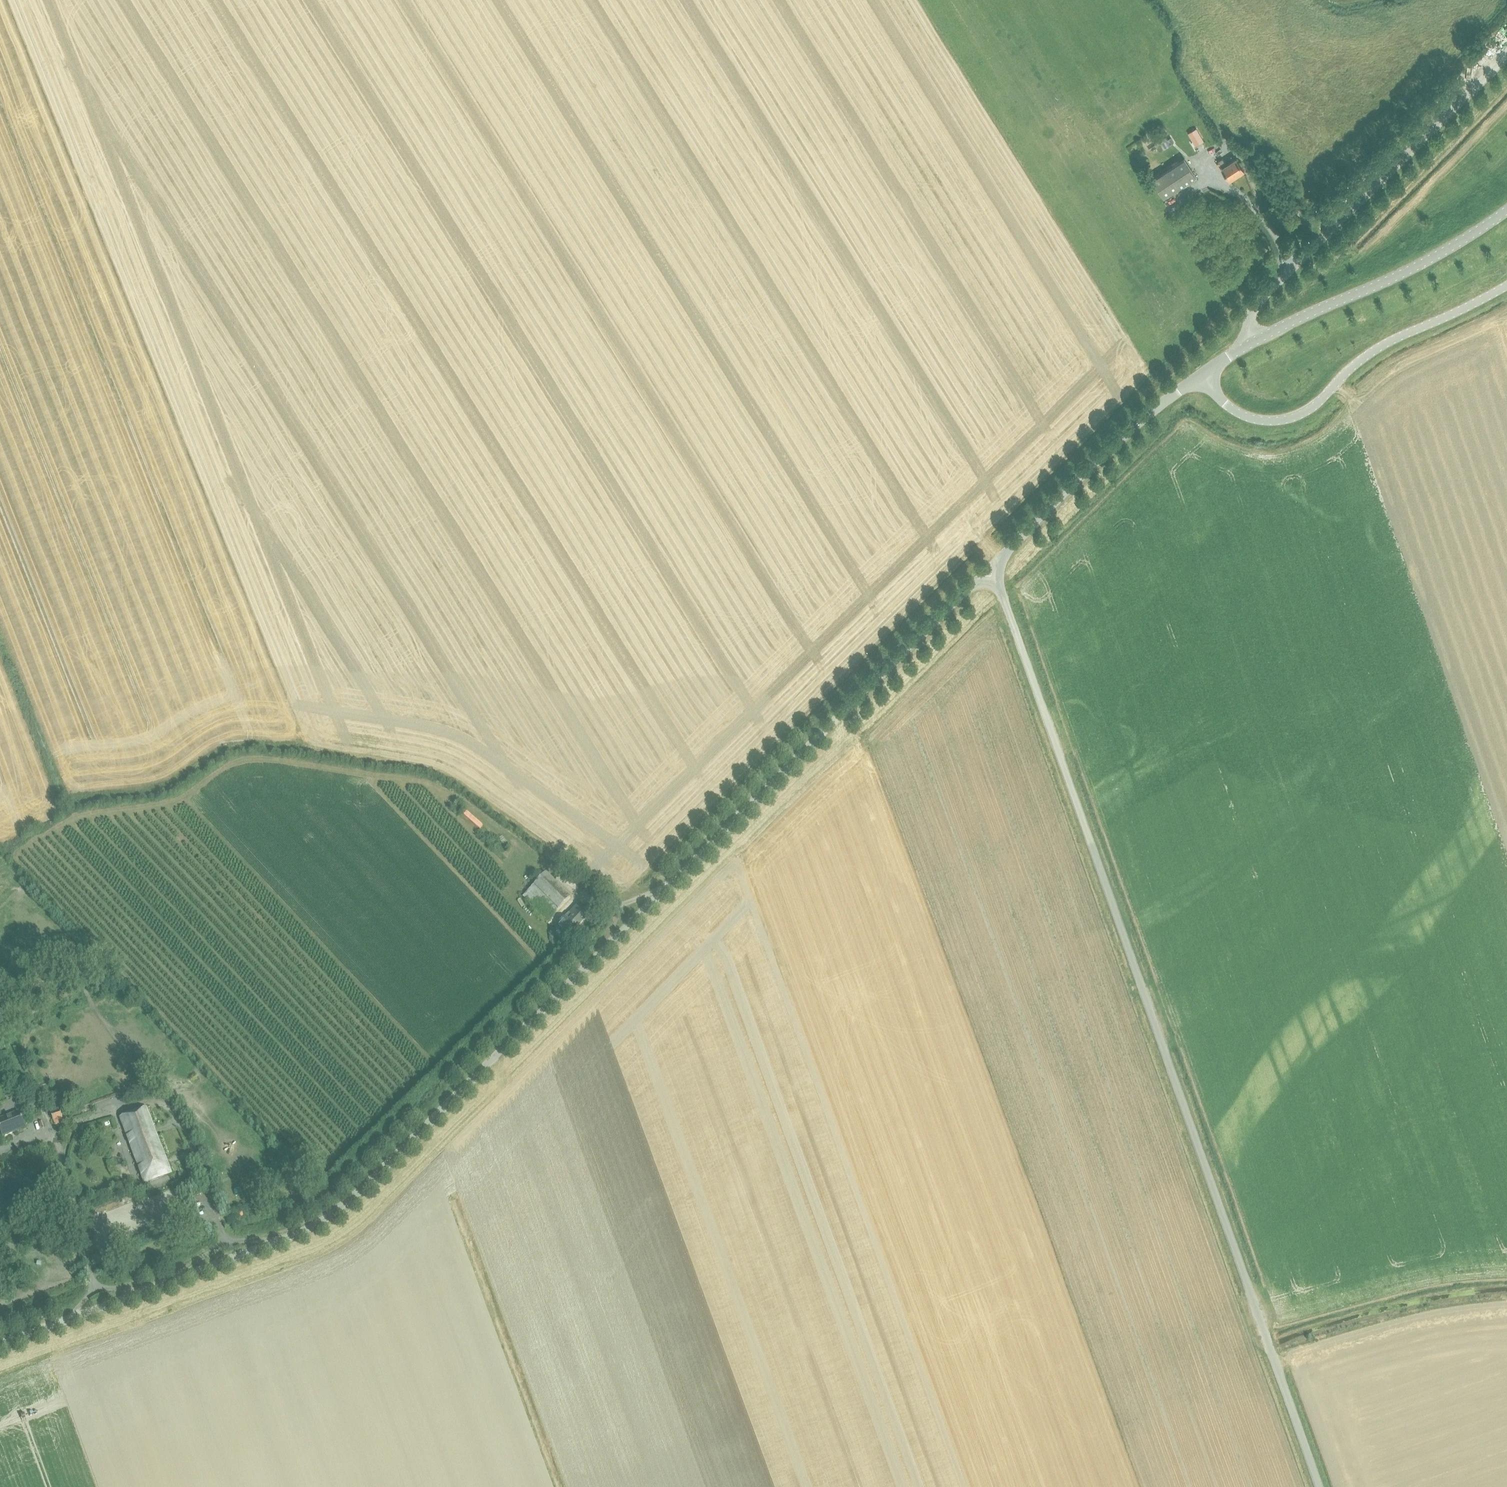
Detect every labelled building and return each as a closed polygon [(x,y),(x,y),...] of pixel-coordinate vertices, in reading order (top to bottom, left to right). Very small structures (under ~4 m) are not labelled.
[(1188,133),(1195,145),(1203,141),(1196,128),(1188,133)] [(1166,137),(1155,144),(1160,151),(1174,141),(1171,137),(1167,139),(1166,137)] [(1196,177),(1184,159),(1152,180),(1164,198),(1196,177)] [(1229,181),(1243,171),(1235,159),(1226,165),(1222,160),(1218,163),(1222,168),(1221,169),(1229,181)] [(1294,206),(1290,211),(1295,216),(1299,211),(1294,206)] [(546,923),(570,899),(545,874),(522,898),(546,923)] [(577,928),(588,917),(577,907),(569,915),(572,919),(570,921),(577,928)] [(564,919),(556,926),(566,936),(574,929),(564,919)] [(55,1104),(47,1107),(52,1121),(60,1119),(55,1104)] [(144,1184),(170,1174),(146,1109),(119,1119),(144,1184)] [(3,1138),(25,1129),(18,1112),(0,1119),(0,1131),(3,1138)] [(111,1160),(105,1162),(109,1171),(114,1169),(113,1165),(111,1160)] [(133,1246),(125,1249),(127,1256),(136,1253),(133,1246)]
